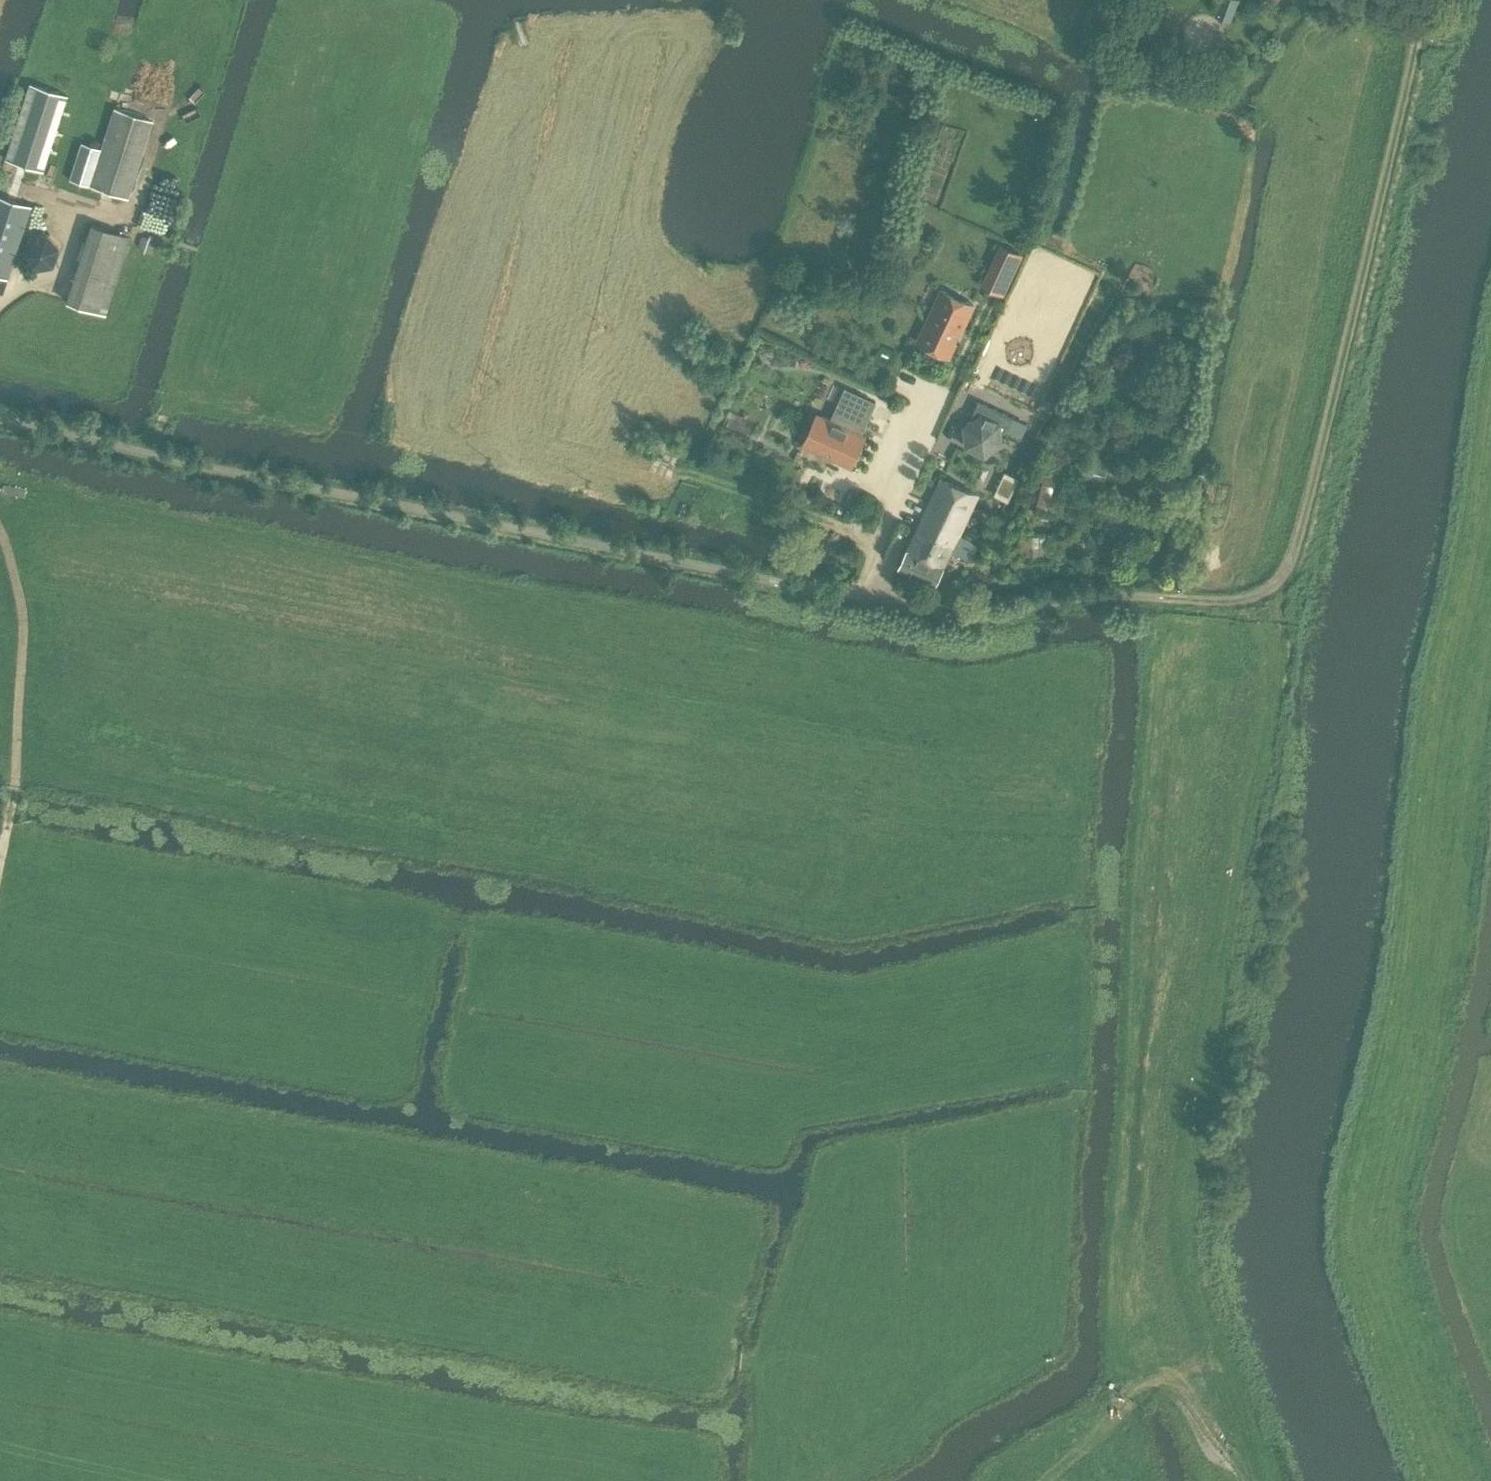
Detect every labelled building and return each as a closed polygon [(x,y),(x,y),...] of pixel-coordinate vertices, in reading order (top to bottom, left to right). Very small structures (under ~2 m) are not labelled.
[(41,170),(65,94),(29,83),(5,158),(41,170)] [(126,197),(151,120),(113,107),(93,168),(74,162),(69,178),(126,197)] [(30,205),(0,195),(0,292),(2,293),(30,205)] [(91,224),(67,301),(105,313),(129,236),(91,224)] [(27,236),(21,255),(34,269),(52,265),(58,247),(46,232),(27,236)] [(987,270),(980,285),(1004,295),(1010,280),(987,270)] [(941,289),(918,341),(951,356),(957,342),(956,341),(961,329),(963,330),(974,304),(941,289)] [(817,412),(803,443),(850,464),(864,433),(861,431),(874,400),(854,391),(848,406),(855,409),(849,421),(836,415),(834,419),(817,412)] [(964,423),(966,445),(987,454),(1005,441),(1004,428),(1006,428),(1013,414),(978,398),(971,411),(974,415),(964,423)] [(1077,443),(1080,448),(1086,444),(1083,439),(1077,443)] [(969,560),(978,543),(958,533),(977,494),(941,478),(899,566),(935,583),(944,564),(943,564),(950,550),(969,560)]
